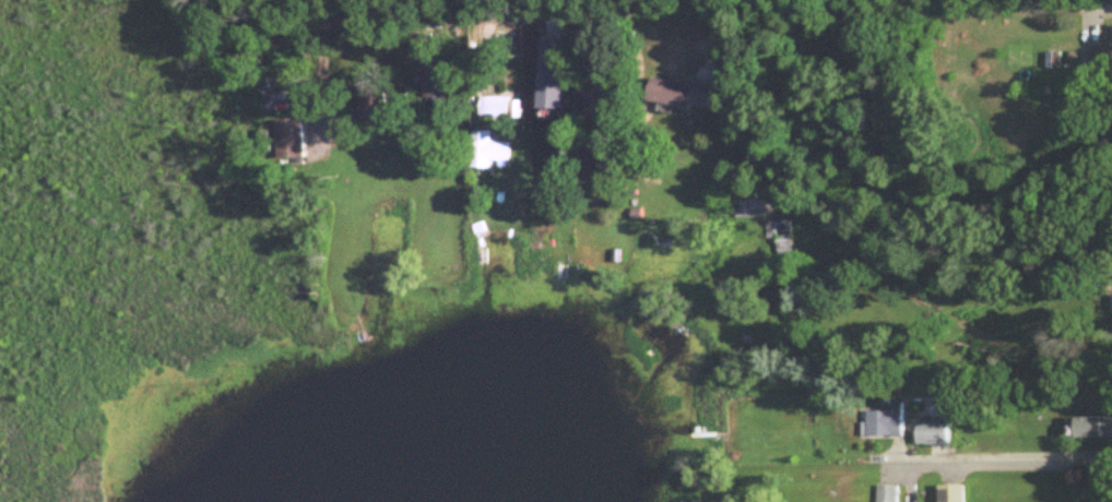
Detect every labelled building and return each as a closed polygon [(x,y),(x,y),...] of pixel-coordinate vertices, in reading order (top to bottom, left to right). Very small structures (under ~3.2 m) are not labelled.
[(1079,72),(1078,100),(1111,101),(1111,47),(1092,47),(1091,73),(1079,72)] [(715,86),(654,77),(650,102),(712,111),(715,86)] [(619,109),(621,79),(595,78),(594,107),(619,109)] [(385,116),(385,86),(359,86),(359,116),(385,116)] [(479,117),(518,117),(518,104),(510,104),(510,98),(479,98),(479,117)] [(303,159),(302,121),(277,121),(277,159),(303,159)] [(472,132),(471,170),(491,170),(491,162),(510,162),(510,143),(491,143),(491,132),(472,132)] [(772,216),(772,200),(736,201),(736,218),(772,216)] [(792,253),(792,222),(769,222),(769,240),(779,240),(779,253),(792,253)] [(933,417),(951,417),(951,400),(933,400),(933,417)] [(868,437),(904,437),(904,403),(893,403),(893,412),(868,412),(868,437)] [(1078,418),(1078,439),(1111,439),(1111,418),(1078,418)] [(950,424),(919,424),(919,445),(950,446),(950,424)] [(966,486),(942,486),(942,501),(966,501),(966,486)]
